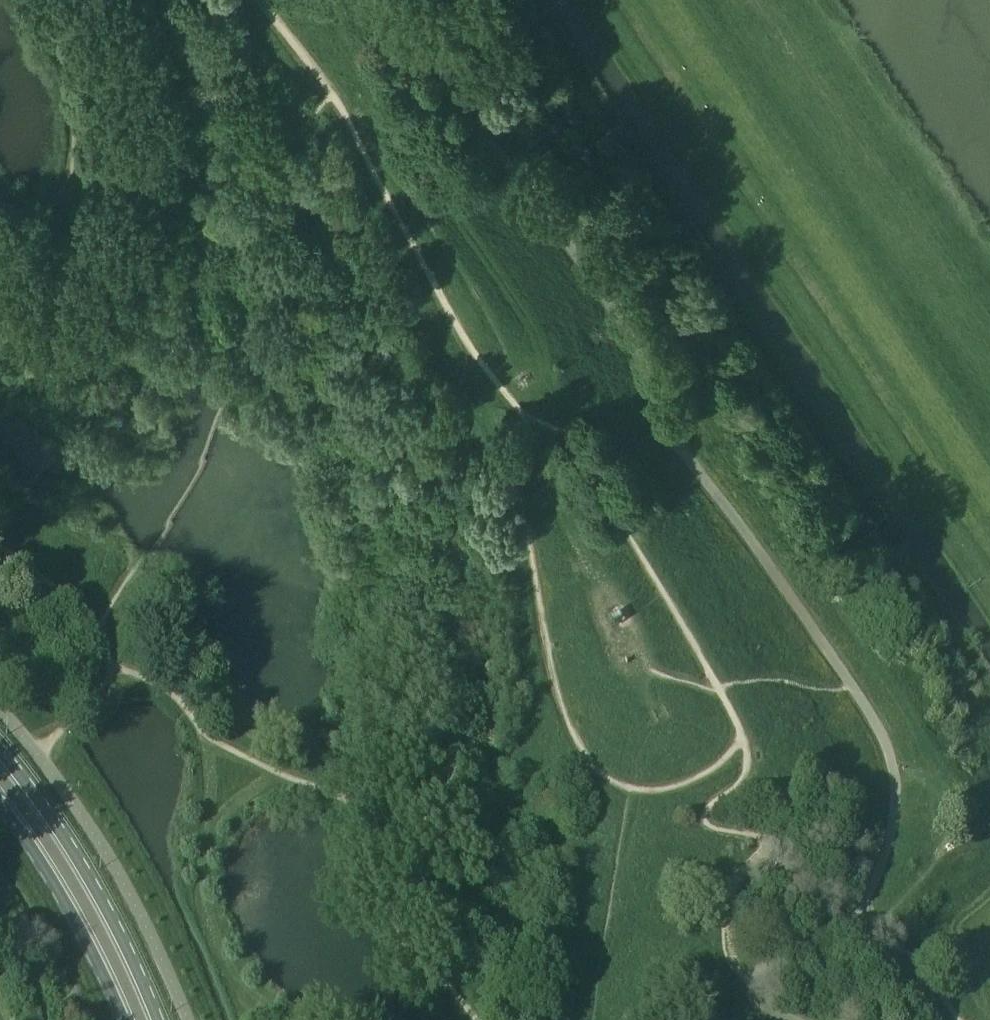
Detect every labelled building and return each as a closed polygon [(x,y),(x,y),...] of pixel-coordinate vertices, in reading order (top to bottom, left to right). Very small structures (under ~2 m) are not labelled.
[(157,610),(147,604),(140,615),(150,621),(157,610)]
